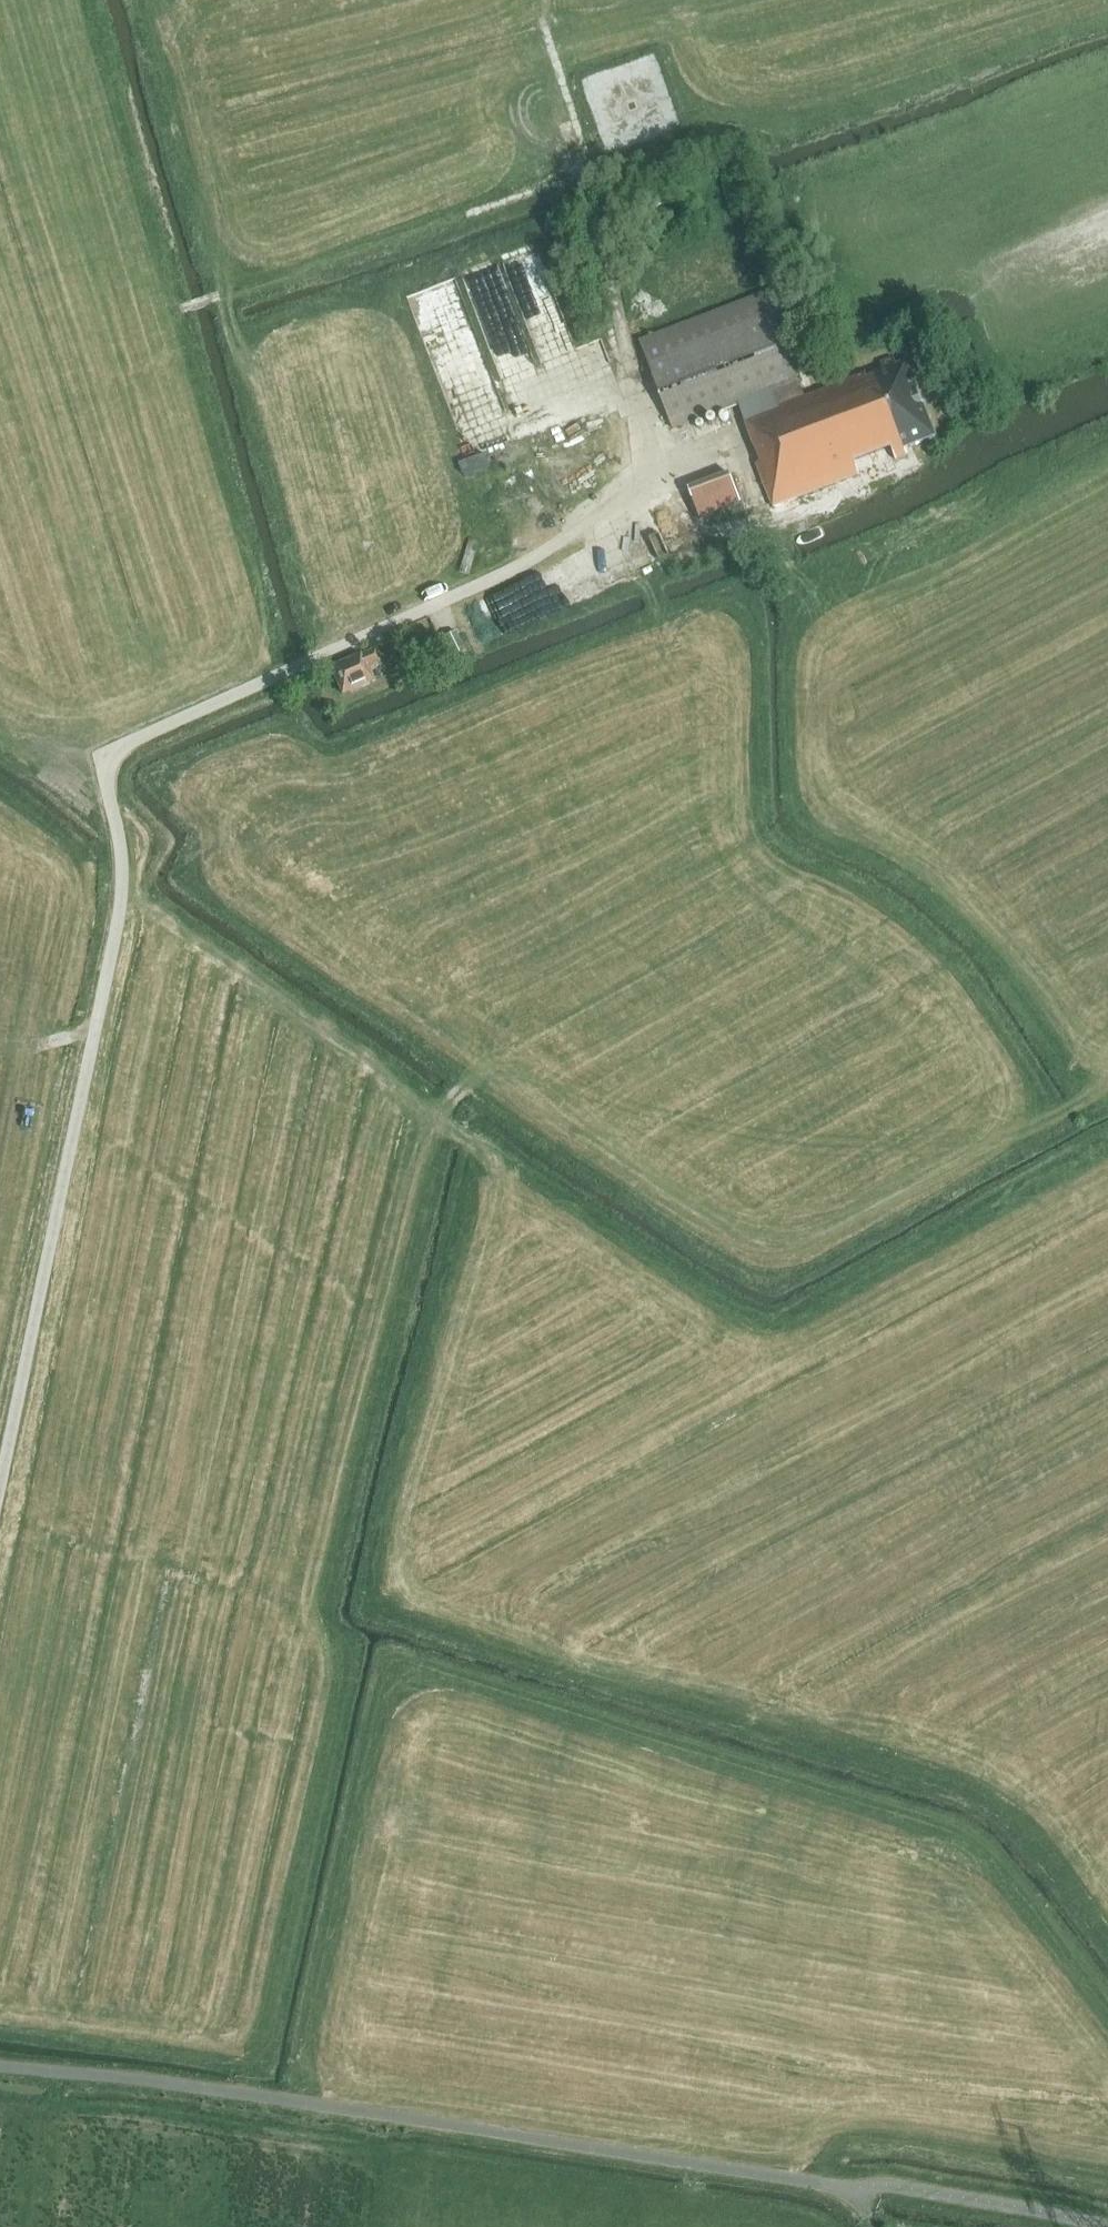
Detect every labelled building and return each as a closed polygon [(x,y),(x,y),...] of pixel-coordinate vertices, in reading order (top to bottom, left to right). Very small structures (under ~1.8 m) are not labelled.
[(722,184),(727,205),(738,202),(733,182),(722,184)] [(763,292),(639,340),(647,365),(672,434),(717,416),(739,407),(744,421),(805,397),(772,315),(763,292)] [(744,421),(743,421),(761,465),(756,467),(773,506),(774,510),(799,500),(908,456),(905,449),(935,436),(906,362),(895,366),(892,357),(880,361),(884,371),(867,378),(865,373),(805,397),(744,421)] [(703,519),(743,503),(731,473),(691,489),(703,519)] [(773,506),(768,509),(774,523),(803,511),(799,500),(774,510),(773,506)] [(452,659),(466,652),(456,631),(441,637),(452,659)] [(359,655),(330,668),(341,694),(371,681),(365,668),(379,662),(374,650),(359,656),(359,655)]
